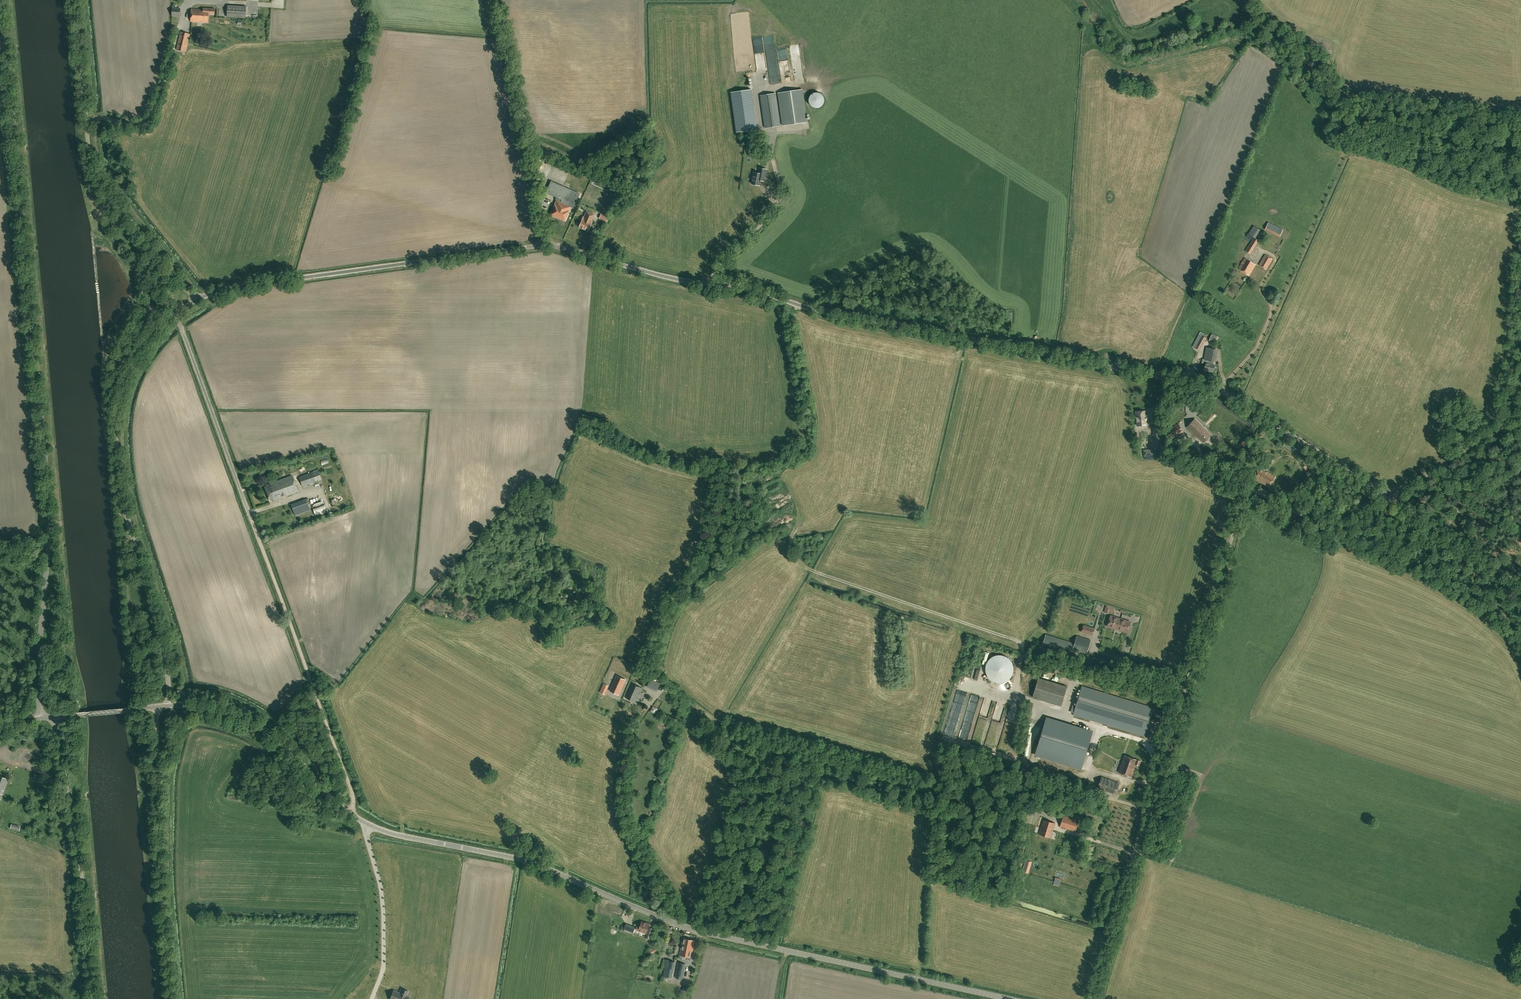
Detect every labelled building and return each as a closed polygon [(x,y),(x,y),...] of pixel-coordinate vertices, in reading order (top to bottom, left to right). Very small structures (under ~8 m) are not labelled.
[(246,18),(246,6),(228,5),(227,17),(246,18)] [(172,7),(172,15),(180,16),(180,8),(172,7)] [(191,9),(190,21),(208,22),(208,14),(214,14),(215,9),(203,8),(203,9),(191,9)] [(190,33),(181,31),(176,49),(186,51),(190,33)] [(802,47),(794,48),(796,63),(798,78),(804,78),(802,59),(803,59),(802,47)] [(767,53),(758,54),(760,72),(769,71),(767,53)] [(751,89),(731,92),(737,132),(757,129),(751,89)] [(806,122),(802,89),(779,93),(784,125),(806,122)] [(811,105),(813,107),(815,108),(818,108),(820,107),(822,105),(824,103),(824,101),(824,98),(823,96),(822,94),(819,93),(817,92),(814,93),(812,94),(810,96),(809,98),(809,100),(810,103),(811,105)] [(776,93),(761,95),(765,128),(780,126),(776,93)] [(568,182),(572,173),(563,169),(562,171),(548,166),(546,171),(542,170),(541,172),(543,173),(542,176),(549,179),(550,175),(568,182)] [(760,181),(764,181),(767,169),(759,168),(758,173),(753,172),(752,178),(753,178),(752,183),(760,185),(760,181)] [(558,198),(557,200),(553,207),(554,208),(551,214),(564,221),(567,214),(568,214),(571,206),(573,207),(575,201),(579,193),(551,181),(546,193),(558,198)] [(586,211),(584,216),(583,216),(579,227),(588,231),(593,220),(589,219),(591,216),(593,217),(594,214),(586,211)] [(609,216),(601,212),(599,218),(607,221),(609,216)] [(1280,236),(1283,230),(1268,223),(1266,229),(1280,236)] [(1256,238),(1261,230),(1254,225),(1249,233),(1256,238)] [(1258,240),(1257,239),(1254,237),(1245,251),(1250,254),(1258,240)] [(1266,269),(1272,259),(1265,254),(1259,265),(1266,269)] [(1255,264),(1245,258),(1238,269),(1249,275),(1255,264)] [(1192,346),(1199,350),(1200,351),(1207,338),(1199,334),(1192,346)] [(1208,359),(1210,360),(1212,349),(1206,348),(1204,359),(1208,359)] [(1210,360),(1208,359),(1207,364),(1206,363),(1205,370),(1213,372),(1214,365),(1213,365),(1214,360),(1210,360)] [(1136,412),(1137,426),(1146,425),(1145,417),(1146,417),(1146,411),(1136,412)] [(1207,430),(1195,419),(1187,428),(1199,439),(1199,438),(1204,442),(1211,435),(1206,431),(1207,430)] [(1166,430),(1171,438),(1183,432),(1178,423),(1166,430)] [(1250,455),(1257,448),(1253,444),(1246,452),(1250,455)] [(1268,487),(1275,477),(1267,472),(1257,467),(1254,478),(1268,487)] [(318,469),(299,476),(303,486),(321,479),(318,469)] [(287,495),(298,491),(292,475),(268,484),(269,485),(265,486),(270,500),(271,500),(271,501),(282,497),(281,496),(286,494),(287,495)] [(306,499),(291,505),(295,515),(309,510),(306,499)] [(1131,621),(1110,615),(1107,627),(1127,633),(1131,621)] [(1095,629),(1083,625),(1081,632),(1093,636),(1095,629)] [(1075,643),(1046,635),(1046,634),(1043,644),(1072,653),(1073,649),(1075,643)] [(1091,640),(1077,636),(1075,643),(1073,649),(1087,653),(1091,640)] [(1069,668),(1059,666),(1059,665),(1056,664),(1055,671),(1068,674),(1069,668)] [(1002,669),(990,668),(989,680),(996,681),(995,683),(1013,685),(1014,666),(1007,666),(1007,672),(1001,672),(1002,669)] [(610,691),(619,695),(626,680),(617,675),(610,691)] [(1067,686),(1038,677),(1032,697),(1061,706),(1067,686)] [(648,686),(655,689),(658,683),(651,680),(648,686)] [(642,688),(631,683),(625,697),(636,702),(642,688)] [(1082,686),(1073,714),(1145,736),(1153,707),(1082,686)] [(1046,718),(1034,757),(1081,771),(1093,732),(1046,718)] [(1118,772),(1131,777),(1136,764),(1139,765),(1140,761),(1124,755),(1118,772)] [(1,799),(8,779),(0,776),(0,799),(1,799)] [(1119,783),(1102,777),(1098,788),(1116,794),(1119,783)] [(1063,816),(1060,826),(1075,831),(1078,820),(1063,816)] [(1055,823),(1043,819),(1039,834),(1051,837),(1055,823)] [(1032,862),(1025,860),(1022,871),(1028,873),(1032,862)] [(647,932),(649,924),(642,921),(640,927),(637,926),(636,930),(643,932),(643,930),(647,932)] [(695,941),(683,938),(680,950),(684,951),(685,949),(686,949),(686,947),(693,948),(695,941)] [(679,955),(692,957),(693,948),(686,947),(686,949),(685,949),(684,951),(680,950),(679,955)] [(674,962),(664,960),(663,968),(664,968),(673,969),(674,962)] [(683,979),(686,964),(678,962),(675,978),(683,979)] [(673,970),(664,968),(663,976),(671,977),(673,970)] [(393,990),(390,998),(408,998),(409,996),(407,995),(408,991),(403,989),(402,993),(393,990)]
